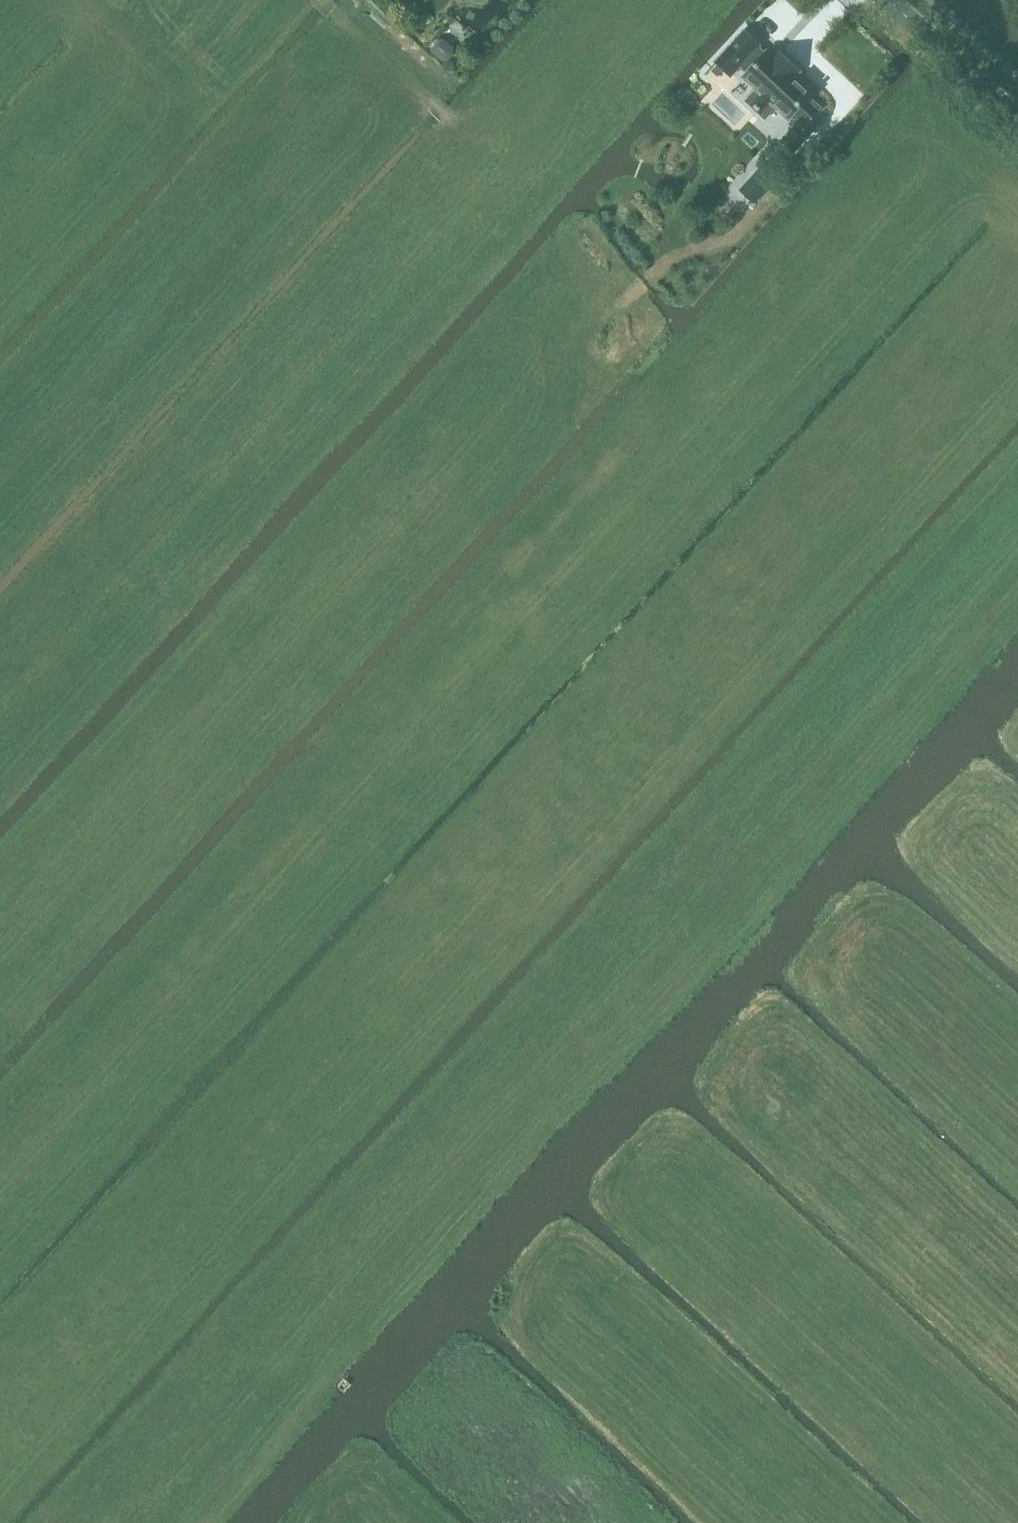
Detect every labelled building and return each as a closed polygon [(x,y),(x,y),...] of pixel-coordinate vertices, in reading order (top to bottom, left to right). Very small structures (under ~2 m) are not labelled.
[(758,45),(744,32),(716,61),(731,75),(740,65),(758,46),(758,45)] [(435,40),(431,45),(432,52),(442,61),(449,59),(453,54),(453,47),(443,39),(435,40)] [(767,54),(758,46),(740,65),(749,73),(745,77),(758,89),(748,101),(765,117),(776,105),(789,118),(792,115),(804,126),(820,108),(808,97),(811,94),(785,71),(791,65),(776,52),(771,57),(767,54)] [(774,178),(762,167),(751,179),(763,190),(774,178)]
